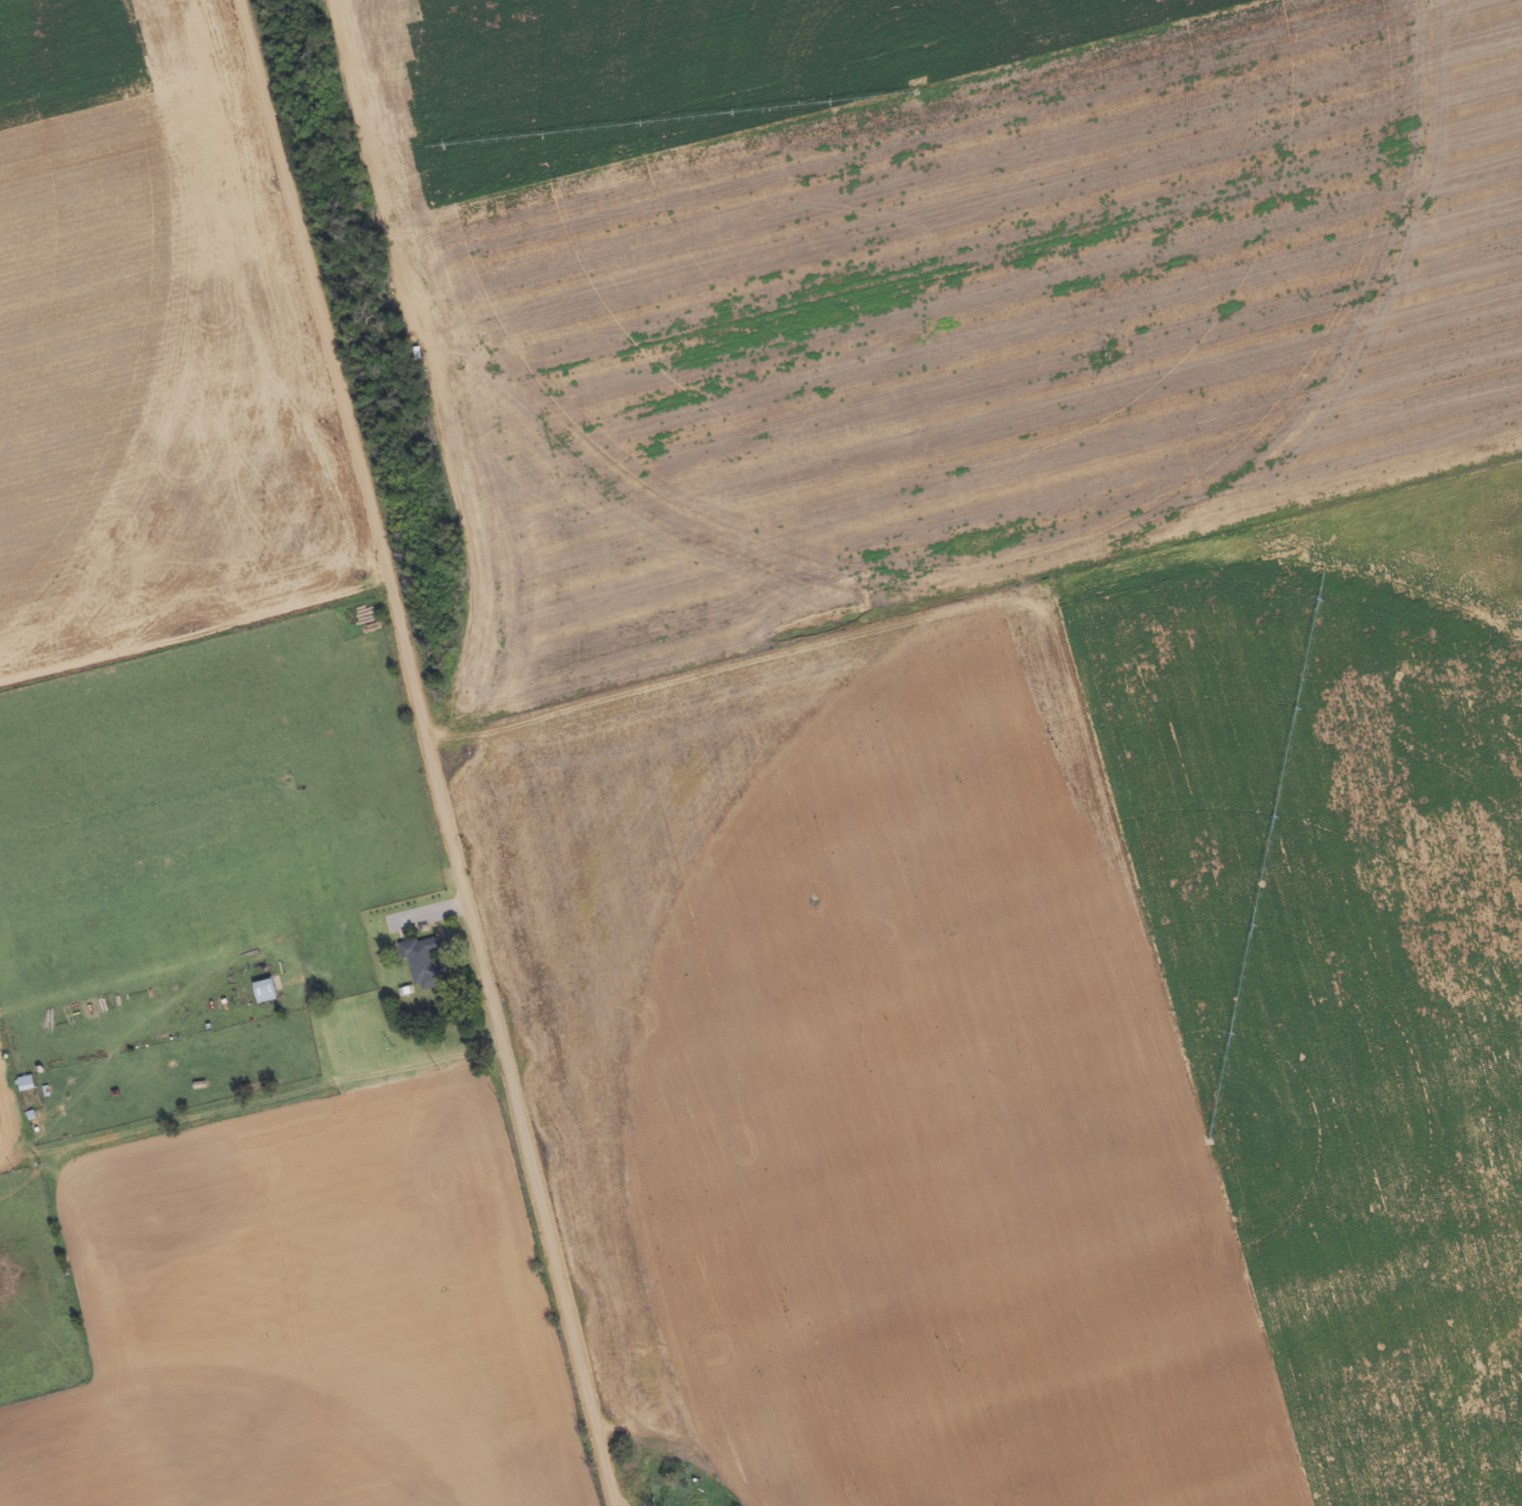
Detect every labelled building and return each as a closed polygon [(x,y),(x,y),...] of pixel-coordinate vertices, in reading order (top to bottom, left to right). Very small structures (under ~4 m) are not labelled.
[(414,959),(420,992),(444,988),(441,977),(450,976),(442,936),(402,944),(405,961),(414,959)] [(282,1002),(280,981),(261,983),(262,1004),(282,1002)] [(25,1093),(40,1089),(37,1075),(22,1079),(25,1093)]
